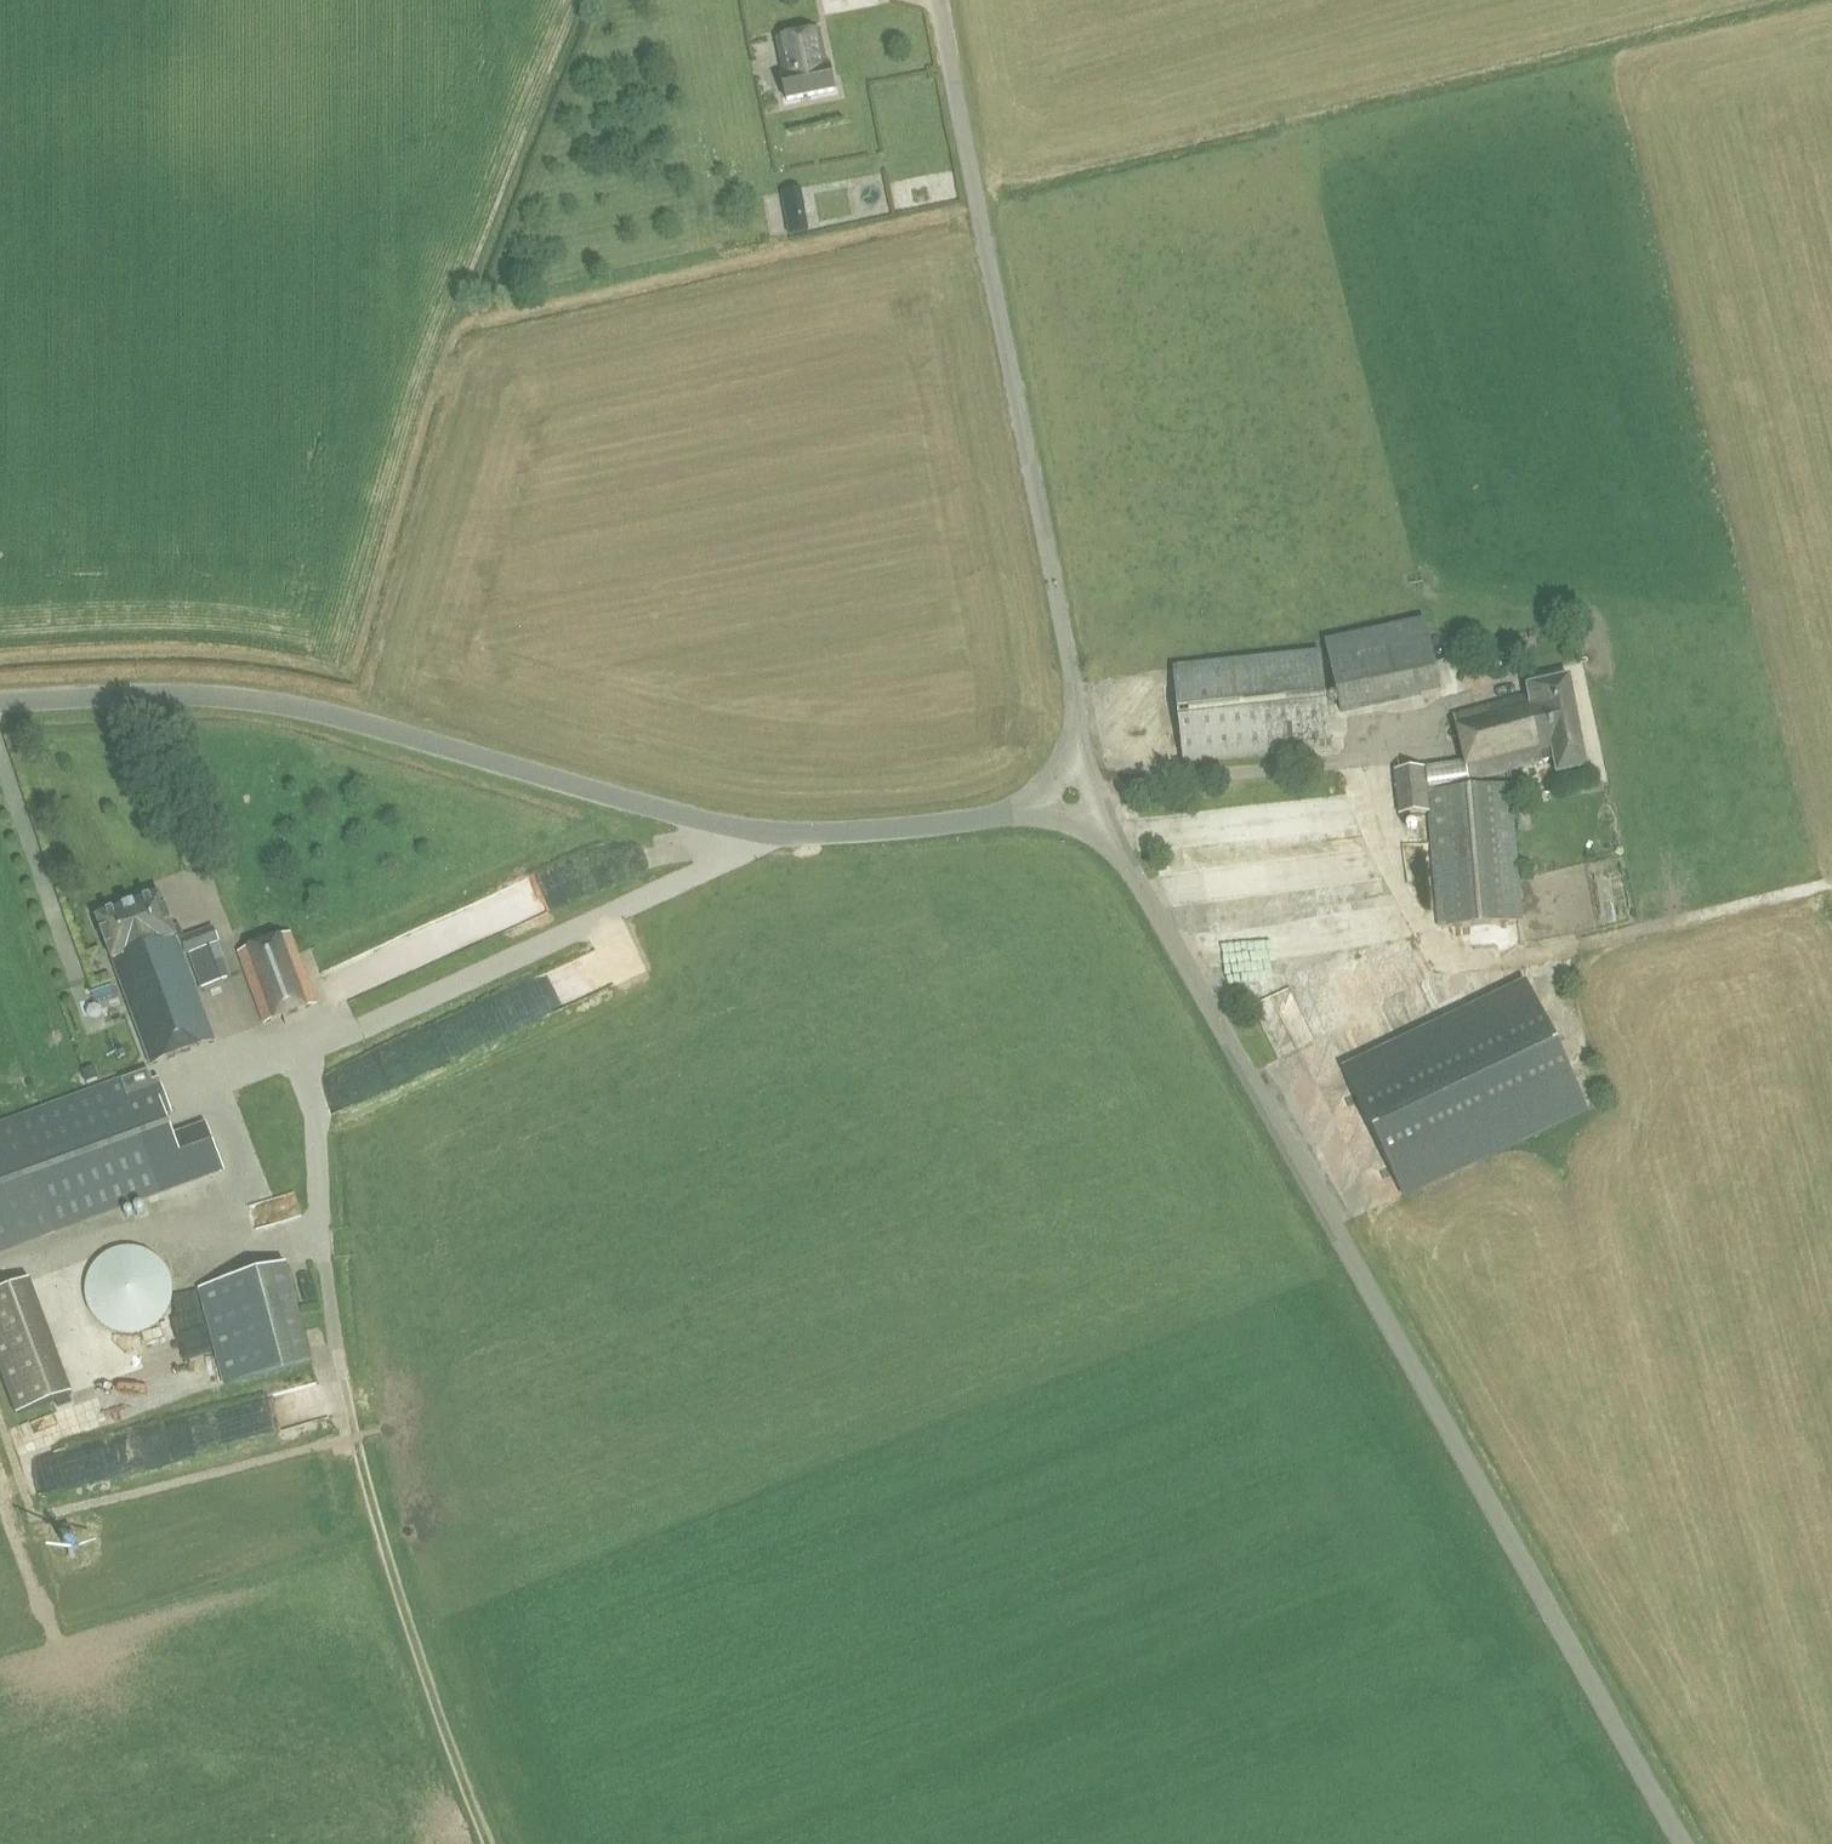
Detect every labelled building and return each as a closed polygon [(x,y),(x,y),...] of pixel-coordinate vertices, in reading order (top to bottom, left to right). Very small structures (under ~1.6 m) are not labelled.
[(830,67),(827,68),(820,31),(777,40),(786,86),(784,86),(787,101),(835,91),(830,67)] [(1416,644),(1383,649),(1388,682),(1421,677),(1416,644)] [(1173,706),(1306,698),(1303,651),(1170,658),(1173,706)] [(1443,682),(1444,695),(1488,690),(1487,677),(1443,682)] [(1529,686),(1530,693),(1544,761),(1544,760),(1554,758),(1557,774),(1587,768),(1569,678),(1529,686)] [(1530,693),(1454,714),(1471,782),(1545,762),(1544,760),(1544,761),(1530,693)] [(1325,699),(1175,708),(1178,756),(1272,750),(1271,737),(1327,734),(1325,699)] [(1424,768),(1395,771),(1399,815),(1429,812),(1424,768)] [(1504,797),(1490,794),(1480,804),(1484,818),(1498,822),(1508,811),(1504,797)] [(1328,873),(1324,847),(1262,856),(1266,882),(1328,873)] [(1175,864),(1176,892),(1233,889),(1232,862),(1175,864)] [(181,924),(173,928),(161,895),(98,918),(114,960),(112,960),(151,1066),(217,1042),(185,956),(220,943),(215,926),(185,936),(181,924)] [(292,932),(238,952),(265,1024),(319,1004),(292,932)] [(598,948),(490,997),(500,1020),(609,971),(598,948)] [(1457,983),(1474,979),(1469,963),(1453,968),(1457,983)] [(1253,1003),(1270,1049),(1288,1043),(1271,997),(1253,1003)] [(1397,1185),(1585,1110),(1561,1051),(1373,1126),(1397,1185)] [(312,1070),(325,1107),(347,1100),(334,1063),(312,1070)] [(152,1080),(147,1069),(0,1124),(0,1254),(191,1184),(225,1171),(206,1121),(172,1134),(165,1116),(172,1113),(159,1077),(152,1080)] [(85,1291),(85,1292),(85,1294),(85,1295),(86,1297),(86,1298),(86,1300),(87,1301),(87,1302),(87,1304),(88,1305),(88,1307),(89,1308),(90,1309),(90,1311),(91,1312),(92,1313),(92,1314),(93,1316),(94,1317),(95,1318),(96,1319),(97,1320),(98,1321),(99,1322),(100,1323),(101,1324),(102,1325),(104,1326),(105,1326),(106,1327),(107,1328),(109,1329),(110,1329),(111,1330),(113,1330),(114,1331),(115,1331),(117,1332),(118,1332),(120,1333),(121,1333),(122,1333),(124,1333),(125,1333),(127,1334),(128,1334),(130,1334),(131,1333),(133,1333),(134,1333),(135,1333),(137,1333),(138,1333),(140,1332),(141,1332),(143,1331),(144,1331),(145,1330),(147,1330),(148,1329),(149,1329),(150,1328),(152,1327),(153,1326),(154,1325),(155,1325),(156,1324),(158,1323),(159,1322),(160,1321),(161,1320),(162,1319),(163,1317),(164,1316),(164,1315),(165,1314),(166,1313),(167,1312),(167,1310),(168,1309),(169,1308),(169,1306),(170,1305),(170,1304),(171,1302),(171,1301),(171,1299),(172,1298),(172,1296),(172,1295),(172,1294),(172,1292),(172,1291),(172,1290),(172,1289),(172,1287),(172,1286),(172,1284),(172,1283),(172,1281),(171,1280),(171,1278),(170,1277),(170,1276),(170,1274),(169,1273),(168,1272),(168,1270),(167,1269),(166,1268),(166,1266),(165,1265),(164,1264),(163,1263),(162,1262),(161,1261),(160,1260),(159,1259),(158,1258),(157,1257),(156,1256),(155,1255),(154,1254),(152,1253),(151,1252),(150,1252),(149,1251),(147,1250),(146,1250),(145,1249),(143,1249),(142,1248),(140,1248),(139,1247),(138,1247),(136,1247),(135,1247),(133,1246),(132,1246),(130,1246),(129,1246),(128,1246),(126,1246),(125,1246),(123,1247),(122,1247),(120,1247),(119,1247),(117,1248),(116,1248),(115,1249),(113,1249),(112,1250),(111,1250),(109,1251),(108,1252),(107,1252),(105,1253),(104,1254),(103,1255),(102,1255),(101,1256),(100,1257),(99,1258),(98,1259),(97,1260),(96,1262),(95,1263),(94,1264),(93,1265),(92,1266),(91,1267),(91,1269),(90,1270),(89,1271),(89,1273),(88,1274),(88,1275),(87,1277),(87,1278),(86,1279),(86,1281),(86,1282),(86,1284),(85,1285),(85,1287),(85,1288),(85,1290),(85,1291)] [(199,1288),(224,1384),(313,1361),(287,1263),(199,1288)] [(18,1412),(73,1392),(31,1279),(0,1290),(0,1364),(18,1412)]
